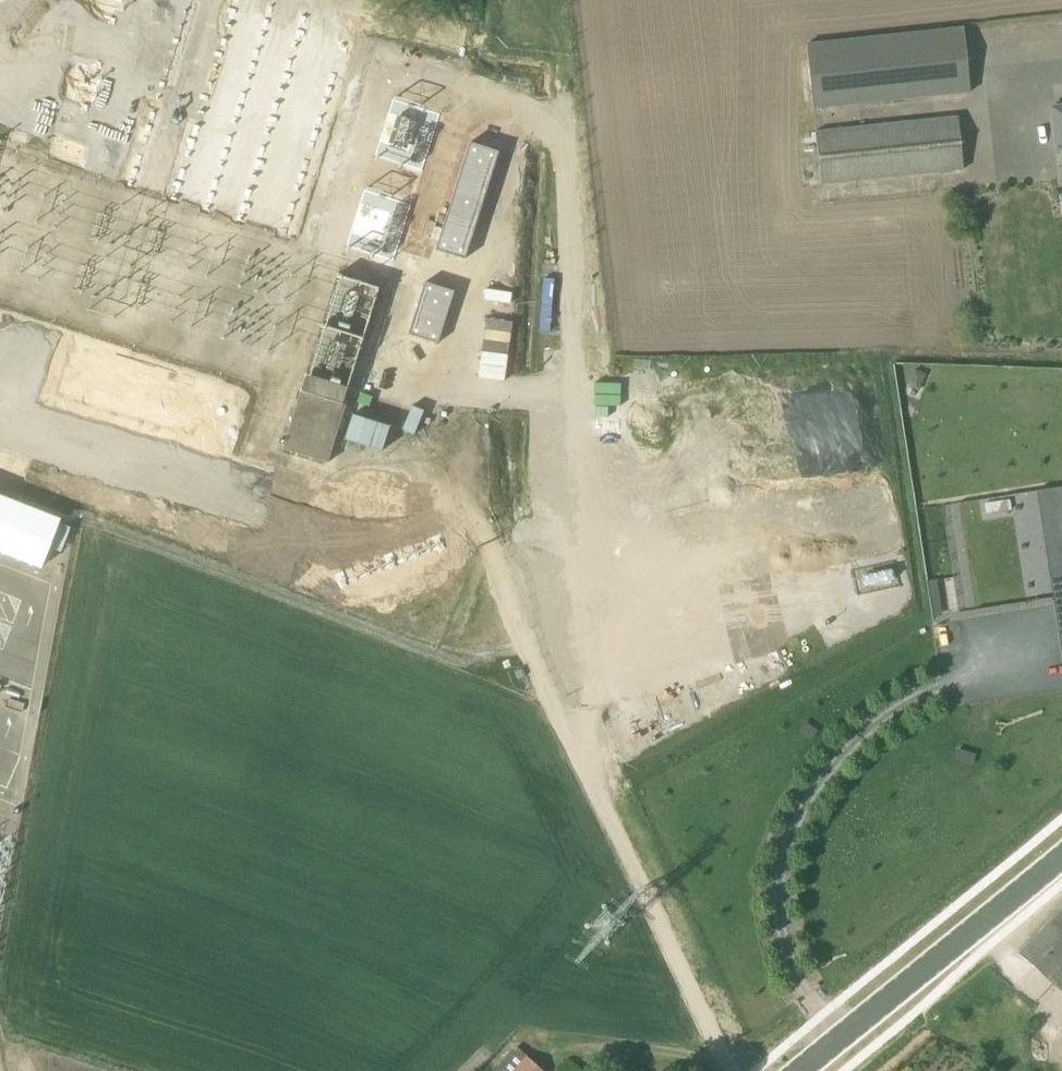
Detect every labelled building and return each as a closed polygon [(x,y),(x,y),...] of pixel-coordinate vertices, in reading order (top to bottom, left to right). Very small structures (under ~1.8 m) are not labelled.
[(964,26),(807,42),(814,108),(970,92),(964,26)] [(1051,107),(1056,150),(1061,150),(1061,106),(1051,107)] [(956,118),(814,132),(820,186),(962,171),(956,118)] [(419,268),(405,311),(433,321),(447,278),(419,268)] [(327,463),(345,406),(342,405),(347,387),(306,374),(283,449),(327,463)] [(44,567),(63,519),(0,494),(0,550),(44,567)] [(1018,953),(1045,979),(1061,994),(1061,908),(1018,953)] [(517,1045),(493,1070),(545,1070),(517,1045)]
